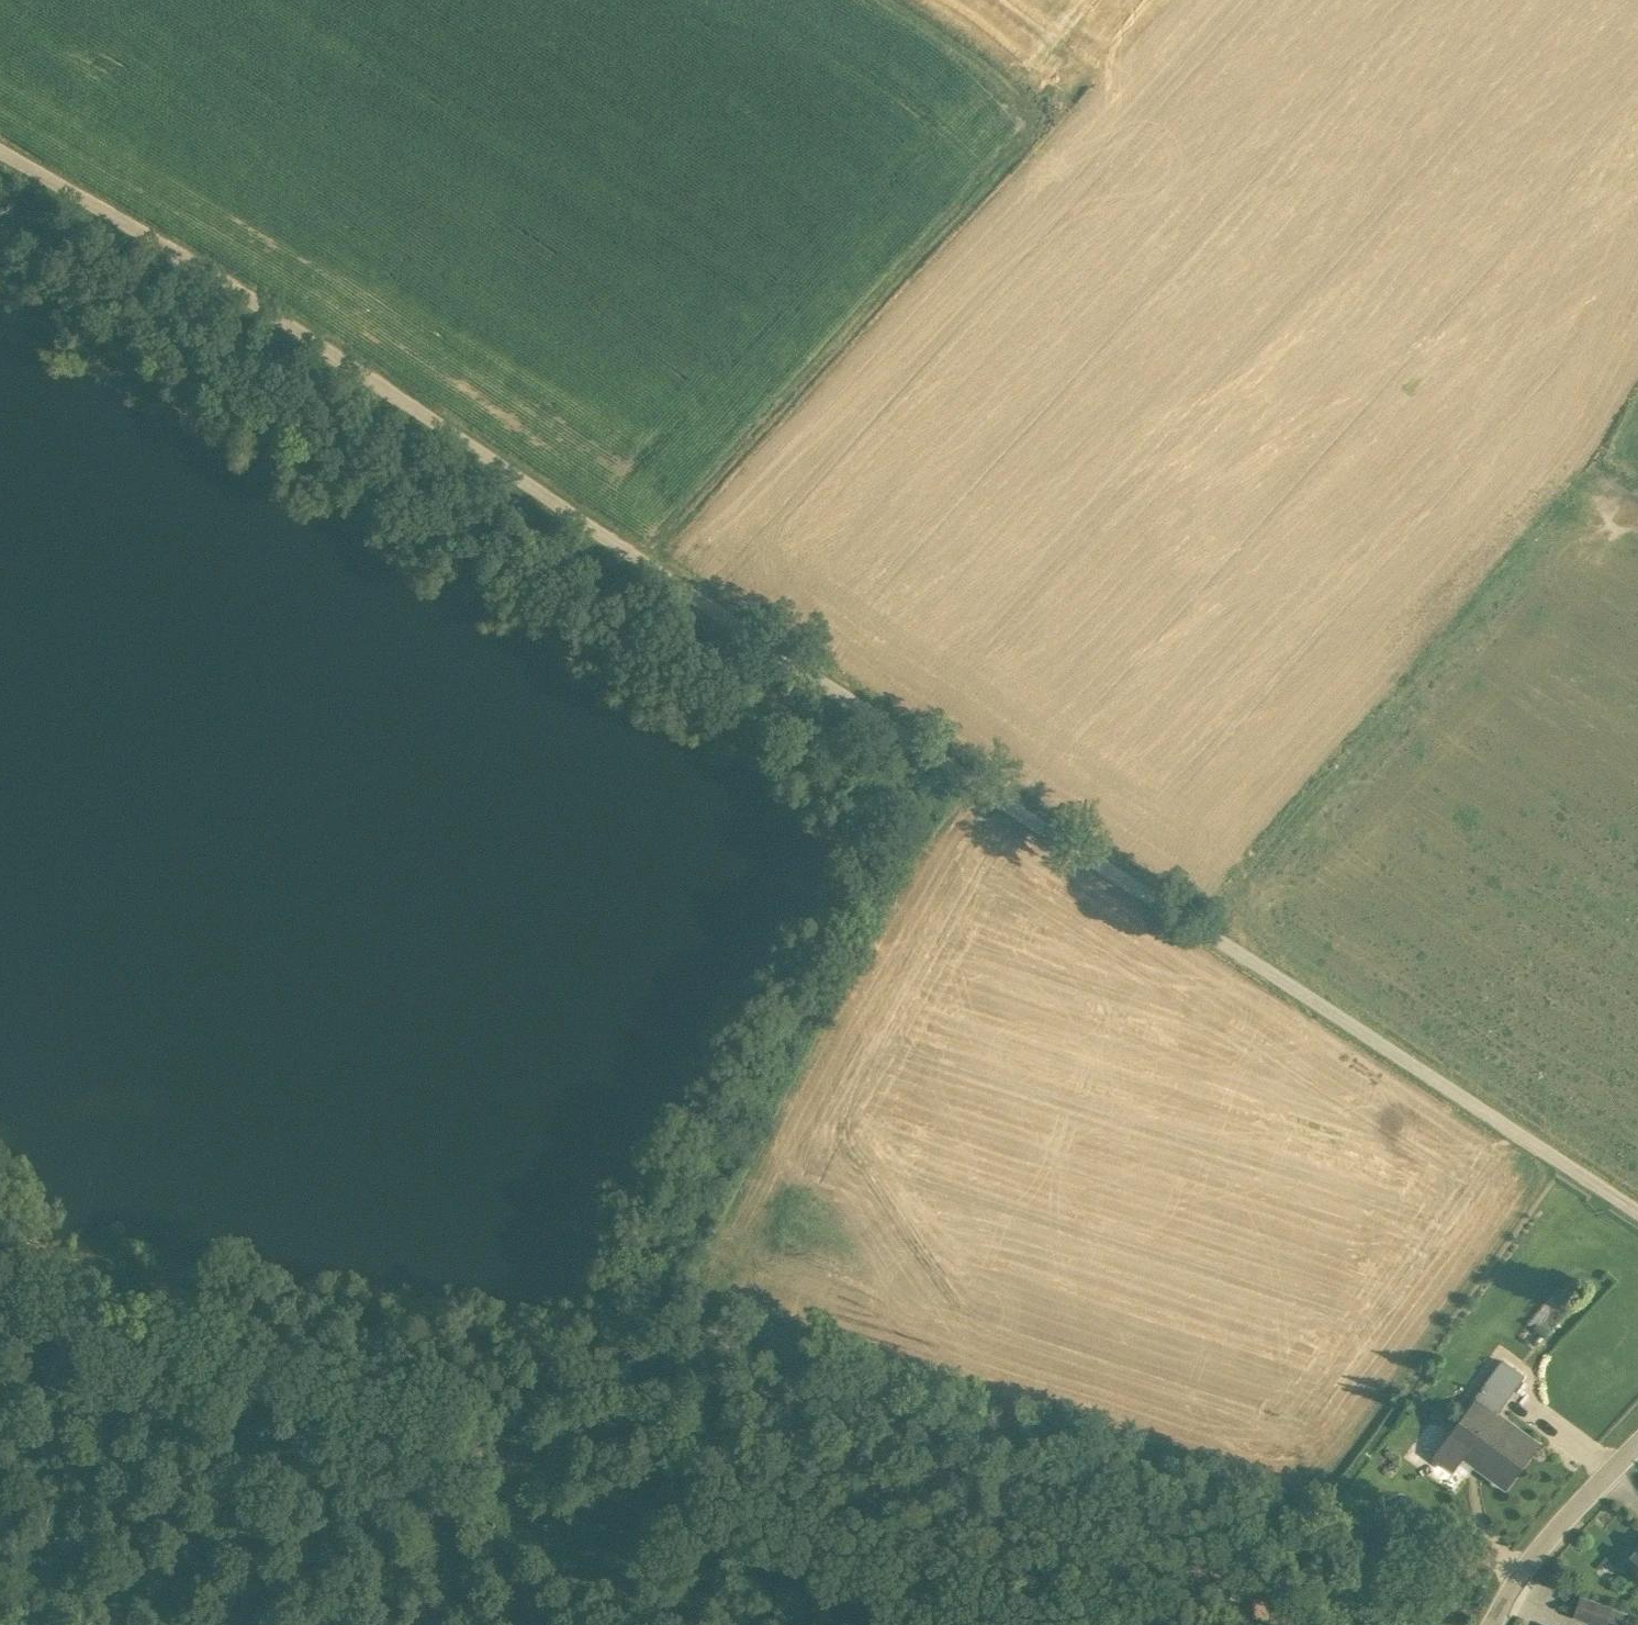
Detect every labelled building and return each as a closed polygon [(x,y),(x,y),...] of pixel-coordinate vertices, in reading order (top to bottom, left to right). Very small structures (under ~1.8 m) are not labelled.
[(1559,1288),(1531,1322),(1546,1335),(1574,1300),(1559,1288)] [(1504,1359),(1475,1399),(1496,1414),(1525,1375),(1504,1359)] [(1496,1414),(1475,1399),(1434,1454),(1454,1469),(1464,1455),(1506,1486),(1537,1444),(1496,1414)] [(1475,1540),(1464,1532),(1455,1545),(1466,1552),(1475,1540)] [(1627,1560),(1637,1571),(1637,1549),(1627,1560)]
